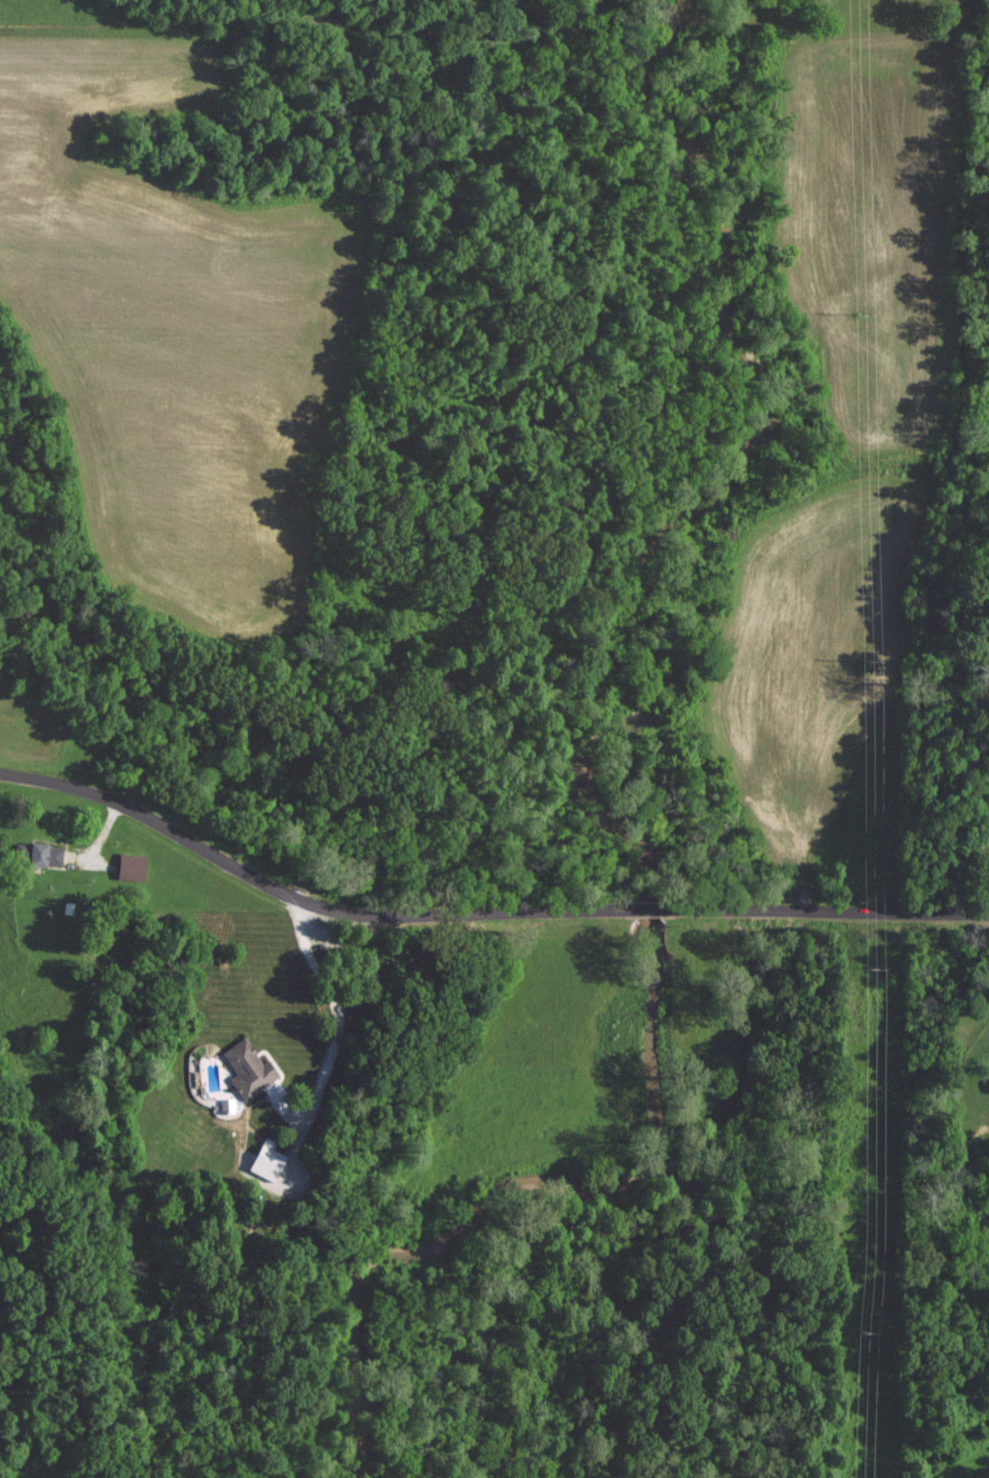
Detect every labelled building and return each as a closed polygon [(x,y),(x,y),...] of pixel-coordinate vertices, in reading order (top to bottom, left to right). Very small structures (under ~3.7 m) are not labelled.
[(18,844),(19,859),(33,859),(33,865),(64,865),(63,843),(18,844)] [(147,855),(122,854),(121,879),(146,879),(147,855)] [(225,1052),(239,1074),(232,1078),(245,1099),(282,1076),(271,1059),(265,1062),(248,1037),(225,1052)] [(252,1170),(277,1182),(289,1156),(271,1147),(275,1140),(268,1137),(252,1170)]
